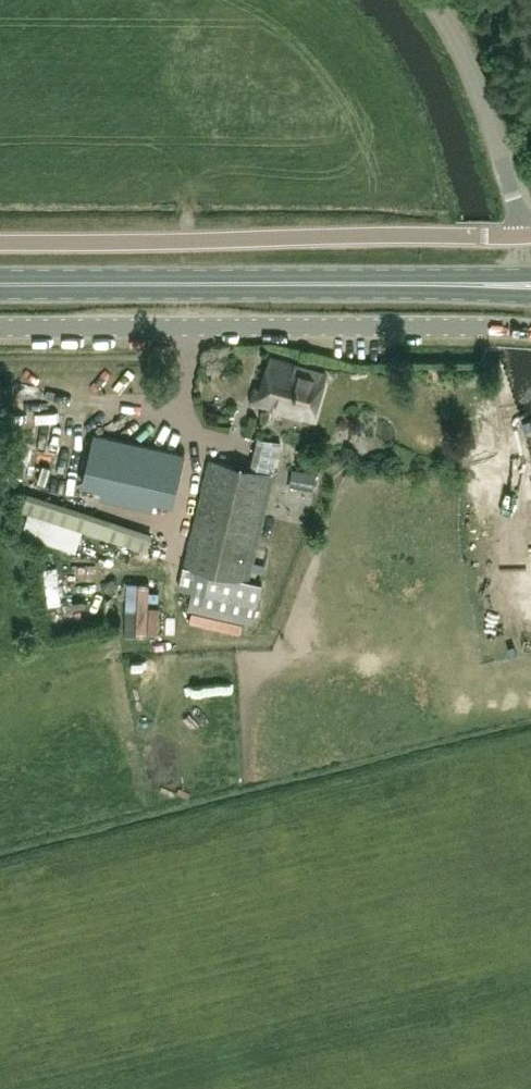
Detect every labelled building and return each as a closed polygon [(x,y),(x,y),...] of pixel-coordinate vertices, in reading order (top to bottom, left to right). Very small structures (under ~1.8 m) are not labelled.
[(257,401),(315,417),(327,371),(271,355),(257,401)] [(138,434),(148,420),(138,412),(128,427),(138,434)] [(185,452),(95,432),(84,484),(173,504),(185,452)] [(48,464),(53,441),(41,439),(37,461),(48,464)] [(29,463),(35,448),(22,443),(16,458),(29,463)] [(209,459),(184,565),(179,588),(183,589),(192,591),(188,609),(253,623),(262,582),(248,579),(273,474),(209,459)] [(289,486),(313,490),(317,473),(292,468),(289,486)] [(153,532),(27,491),(21,509),(147,550),(153,532)] [(165,598),(152,597),(152,573),(140,573),(140,623),(165,624),(165,598)] [(141,668),(154,665),(150,649),(136,653),(141,668)] [(157,739),(158,721),(147,721),(146,739),(157,739)]
